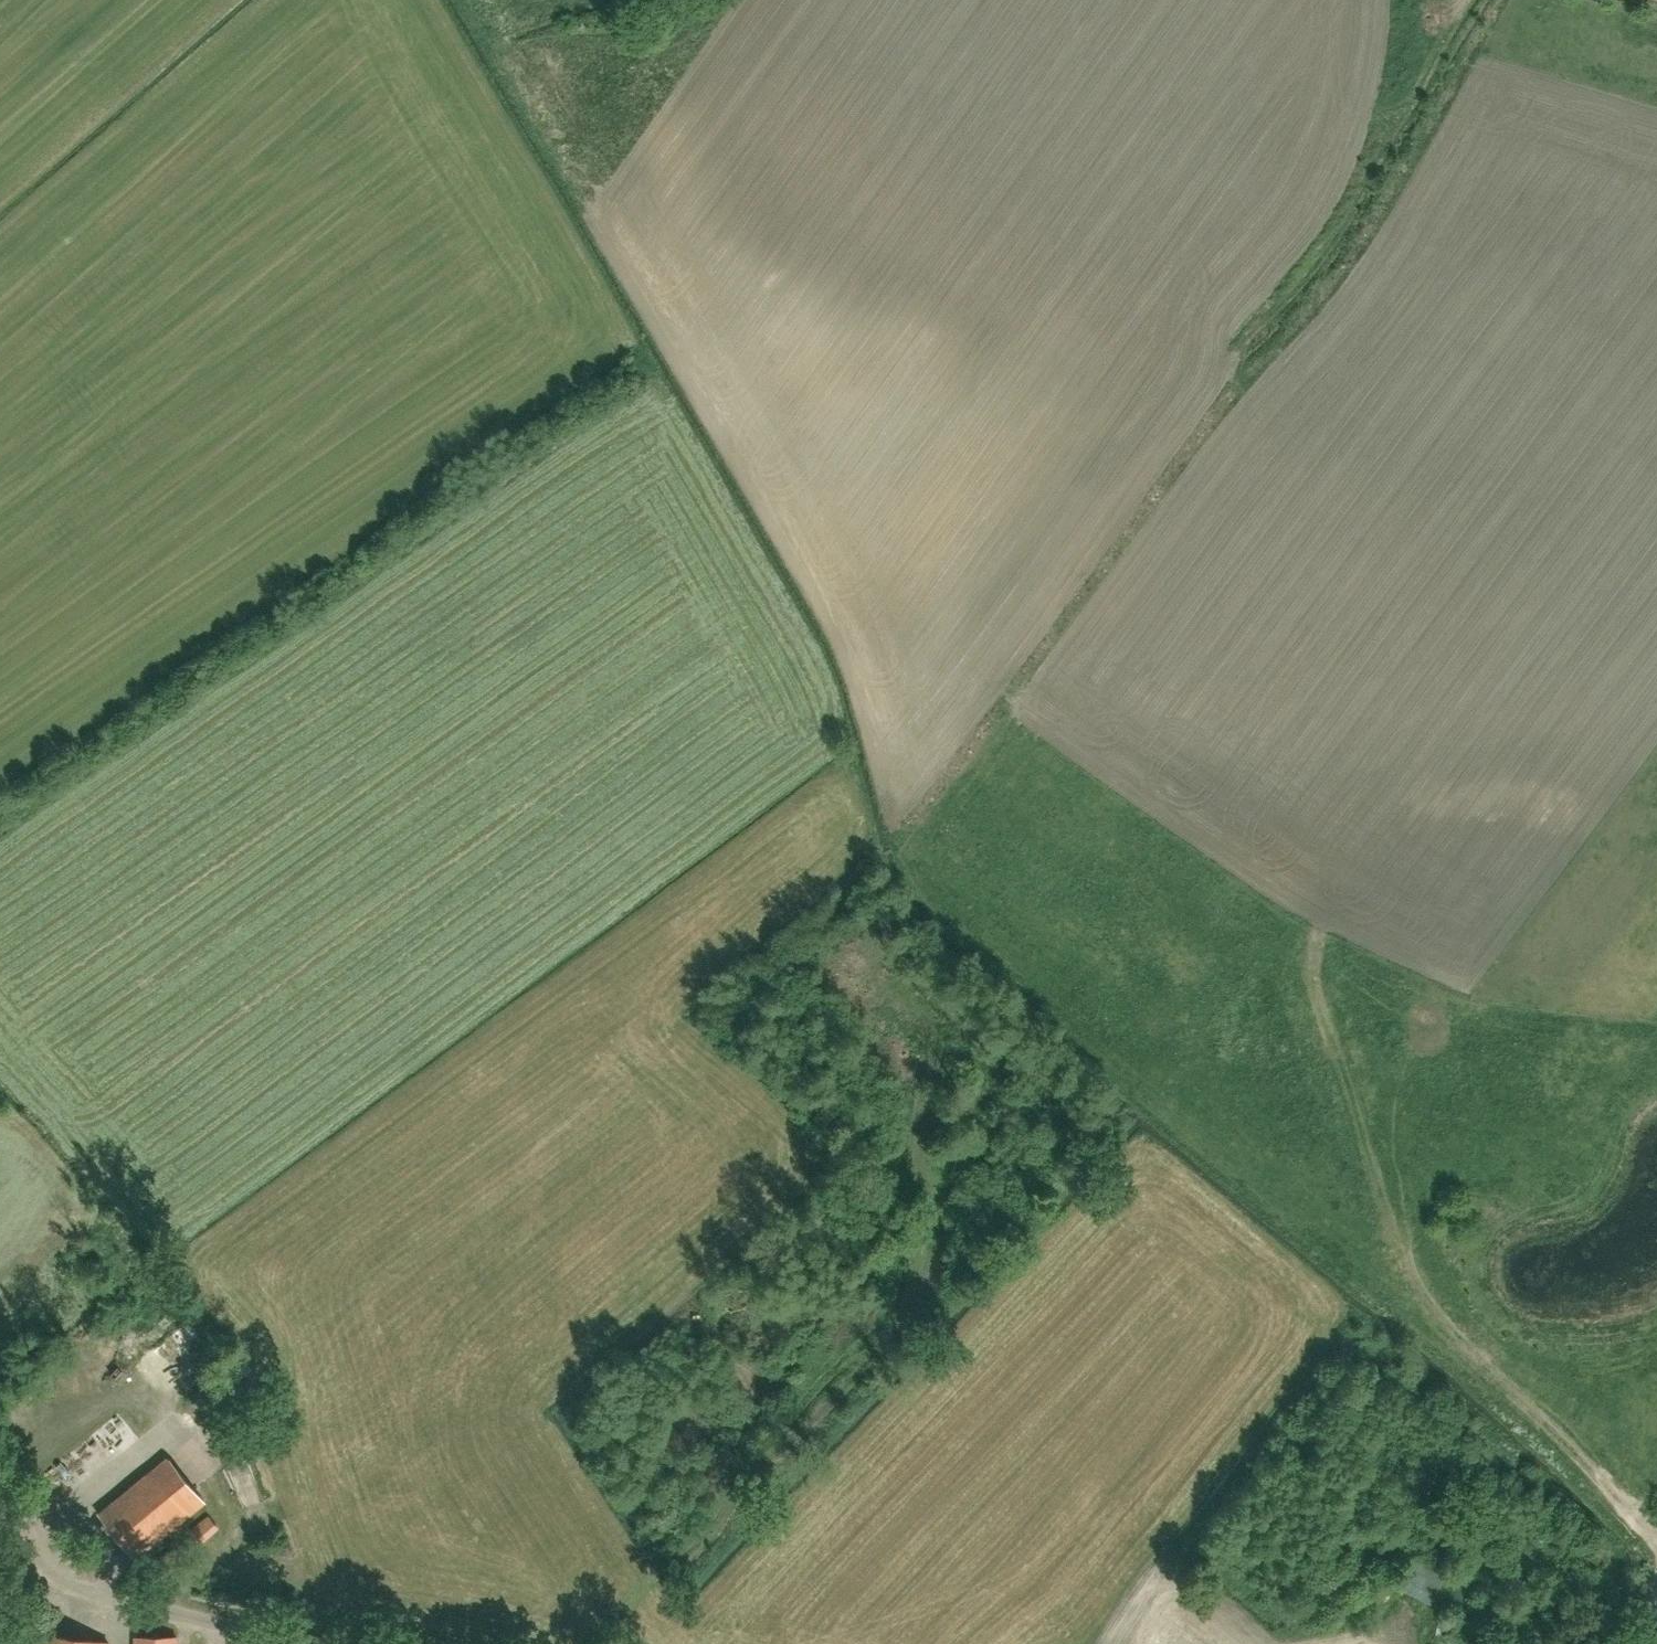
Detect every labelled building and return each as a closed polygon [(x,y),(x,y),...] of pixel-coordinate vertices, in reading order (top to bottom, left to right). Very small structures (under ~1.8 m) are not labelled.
[(170,1457),(97,1514),(138,1561),(208,1503),(170,1457)] [(209,1514),(191,1529),(203,1543),(221,1529),(209,1514)] [(169,1571),(185,1559),(174,1545),(158,1558),(169,1571)] [(1412,1561),(1397,1590),(1432,1609),(1448,1580),(1412,1561)] [(110,1642),(46,1634),(45,1643),(110,1643),(110,1642)]
